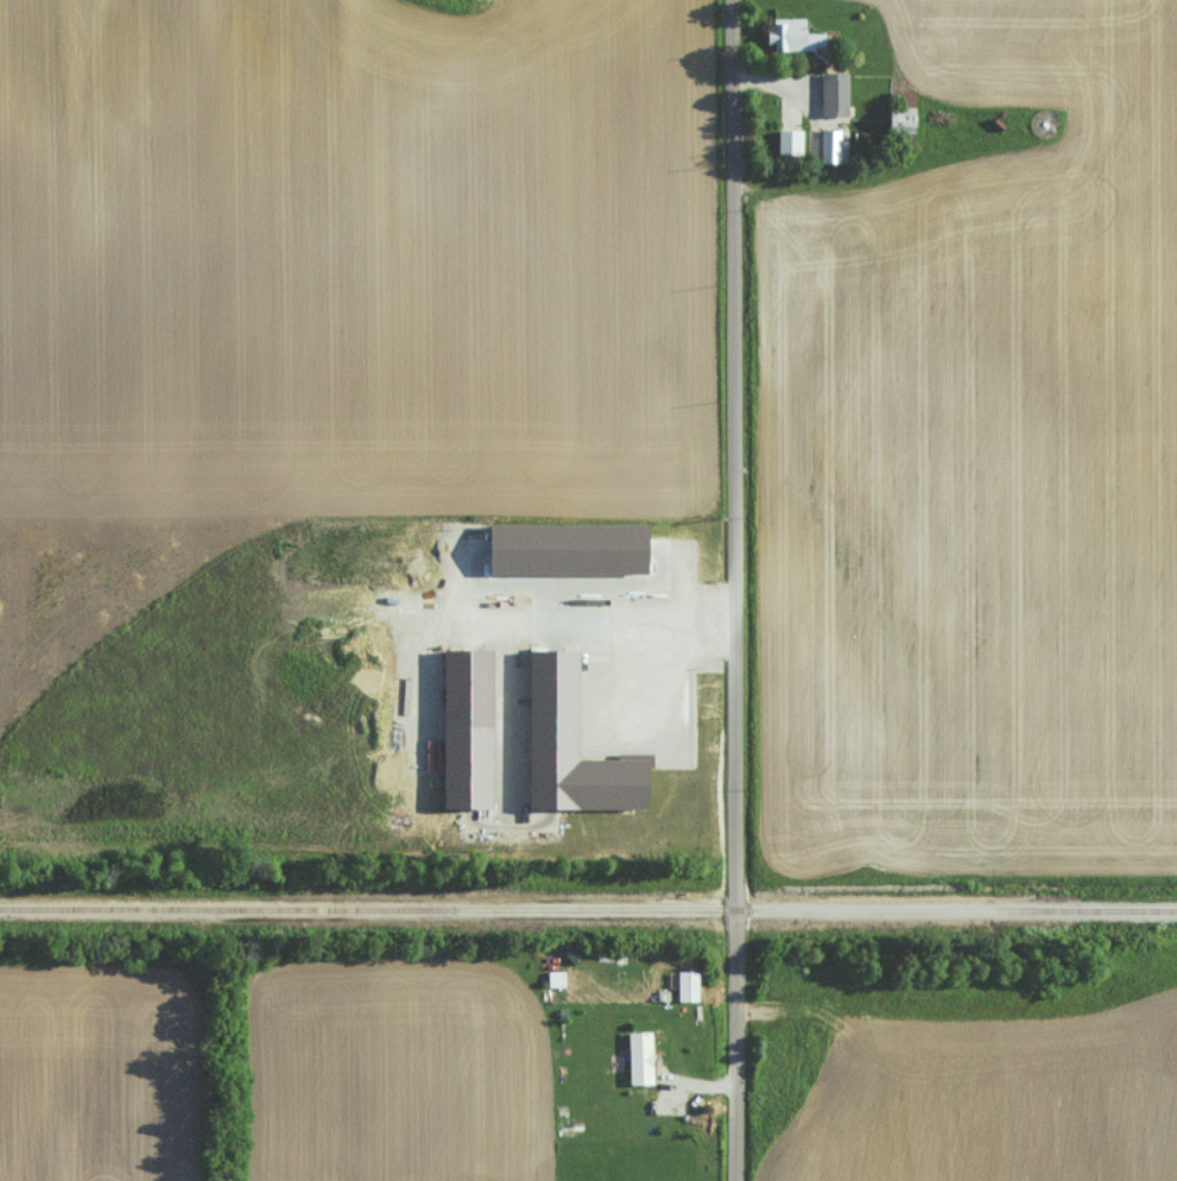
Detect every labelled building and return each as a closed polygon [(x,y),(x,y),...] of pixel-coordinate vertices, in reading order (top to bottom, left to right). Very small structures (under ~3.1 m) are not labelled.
[(824,33),(804,33),(804,18),(772,18),(772,31),(765,31),(765,49),(824,47),(824,33)] [(821,115),(848,115),(847,72),(820,72),(821,115)] [(820,162),(840,162),(840,129),(821,129),(820,162)] [(647,525),(647,575),(489,575),(489,525),(647,525)] [(578,651),(578,759),(647,760),(647,810),(530,810),(530,651),(578,651)] [(493,726),(493,809),(443,809),(443,726),(493,726)] [(548,987),(565,986),(564,971),(547,971),(548,987)] [(628,1084),(652,1084),(651,1031),(627,1032),(628,1084)]
